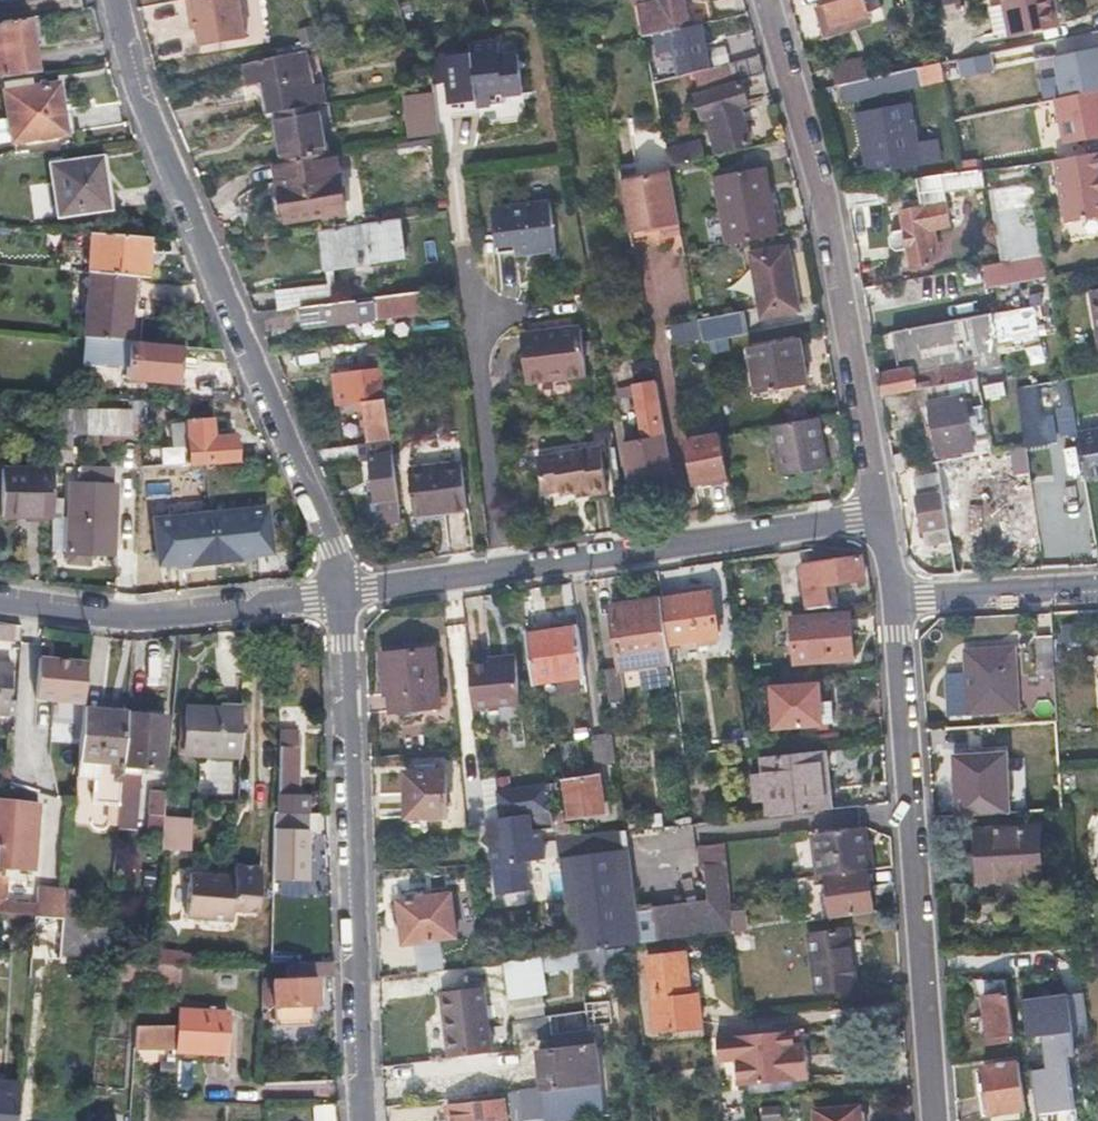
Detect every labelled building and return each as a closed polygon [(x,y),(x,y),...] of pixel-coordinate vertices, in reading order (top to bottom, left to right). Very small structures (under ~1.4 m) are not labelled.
[(190,16),(196,15),(201,44),(245,36),(239,0),(188,0),(190,16)] [(637,6),(643,36),(654,34),(665,32),(664,28),(688,23),(683,0),(659,0),(662,16),(647,20),(644,5),(637,6)] [(831,23),(877,10),(875,0),(825,0),(831,23)] [(930,9),(959,3),(959,0),(928,0),(930,9)] [(1055,9),(1053,0),(1004,0),(1011,34),(1057,25),(1055,9)] [(9,76),(33,72),(25,16),(0,20),(0,78),(9,76)] [(672,30),(665,32),(654,34),(660,55),(675,51),(679,72),(709,67),(700,26),(672,33),(672,30)] [(468,52),(440,56),(444,82),(446,99),(474,95),(475,106),(503,103),(502,94),(520,92),(515,50),(497,53),(495,40),(467,44),(468,52)] [(273,111),(318,103),(324,101),(313,47),(282,51),(242,61),(249,98),(262,95),(265,113),(273,111)] [(1053,56),(1062,102),(1039,106),(1047,153),(1097,143),(1097,48),(1053,56)] [(759,53),(744,57),(730,61),(735,79),(764,71),(759,53)] [(992,53),(959,61),(963,78),(996,71),(992,53)] [(440,56),(428,57),(432,83),(444,82),(440,56)] [(834,64),(839,85),(869,79),(864,58),(834,64)] [(918,68),(878,76),(869,79),(839,85),(842,102),(922,83),(918,68)] [(422,82),(423,87),(424,91),(401,94),(407,136),(436,132),(430,81),(422,82)] [(14,140),(40,136),(66,132),(60,82),(8,90),(14,140)] [(725,149),(737,145),(749,141),(740,107),(745,105),(739,82),(701,93),(708,116),(715,114),(725,149)] [(326,154),(318,103),(273,111),(282,162),(326,154)] [(911,104),(885,108),(860,112),(864,134),(874,133),(880,173),(921,167),(911,104)] [(668,165),(686,161),(704,157),(700,135),(664,142),(668,165)] [(1054,160),(1066,222),(1097,217),(1097,152),(1054,160)] [(334,153),(326,154),(282,162),(273,163),(277,185),(281,184),(288,222),(345,212),(334,153)] [(49,164),(52,189),(55,215),(103,208),(97,156),(49,164)] [(768,200),(771,200),(773,200),(768,168),(714,176),(727,245),(774,236),(768,200)] [(679,222),(669,171),(620,181),(627,221),(645,218),(647,228),(679,222)] [(894,253),(900,252),(906,251),(909,268),(931,264),(928,250),(937,249),(933,228),(950,226),(945,193),(984,188),(981,171),(916,179),(921,210),(900,213),(903,231),(890,233),(888,238),(890,249),(894,253)] [(1005,247),(1017,244),(1029,242),(1021,197),(997,201),(1005,247)] [(529,250),(529,252),(530,254),(554,251),(548,202),(492,208),(496,253),(515,251),(529,250)] [(320,230),(323,248),(326,267),(403,256),(398,217),(320,230)] [(88,273),(131,277),(143,278),(147,238),(89,234),(86,273),(88,273)] [(797,311),(792,279),(786,246),(749,253),(760,318),(797,311)] [(1045,255),(1013,261),(982,266),(986,287),(1049,276),(1045,255)] [(126,343),(131,277),(88,273),(83,339),(90,339),(126,343)] [(978,273),(961,277),(963,285),(979,282),(978,273)] [(1076,349),(1097,345),(1097,273),(1063,279),(1076,349)] [(279,309),(337,302),(334,283),(276,290),(279,309)] [(429,290),(337,302),(279,309),(264,311),(266,330),(343,320),(344,323),(374,319),(373,311),(382,310),(391,309),(391,316),(433,311),(429,290)] [(998,357),(1018,353),(1039,348),(1031,308),(990,317),(989,315),(891,333),(895,352),(899,371),(886,374),(877,376),(881,397),(985,378),(984,370),(1000,366),(998,357)] [(703,343),(724,339),(746,334),(741,310),(698,318),(703,343)] [(526,382),(556,379),(586,376),(580,327),(521,333),(526,382)] [(174,347),(126,343),(90,339),(88,360),(124,364),(123,379),(171,383),(174,347)] [(755,394),(781,389),(807,385),(798,339),(748,348),(755,394)] [(882,354),(886,374),(899,371),(895,352),(882,354)] [(332,372),(334,388),(336,405),(354,403),(360,402),(361,410),(365,439),(390,436),(381,366),(332,372)] [(984,385),(985,401),(1007,398),(1005,383),(984,385)] [(673,472),(659,397),(657,390),(636,394),(644,440),(624,444),(631,480),(673,472)] [(939,458),(956,454),(973,451),(972,445),(966,416),(963,398),(929,404),(939,458)] [(66,432),(103,432),(139,433),(140,400),(127,400),(127,410),(51,410),(51,446),(66,446),(66,432)] [(982,413),(966,416),(972,445),(987,442),(982,413)] [(773,425),(778,450),(782,476),(826,469),(817,417),(773,425)] [(183,438),(185,465),(208,463),(233,461),(230,435),(208,437),(206,420),(182,422),(183,438)] [(1026,447),(1031,446),(1036,445),(1032,423),(1022,424),(1026,447)] [(1097,478),(1097,431),(1076,435),(1084,480),(1097,478)] [(720,434),(704,438),(687,441),(695,489),(730,482),(720,434)] [(369,461),(372,481),(374,501),(380,500),(382,516),(389,516),(389,522),(401,521),(390,441),(356,445),(359,462),(369,461)] [(613,496),(609,445),(537,452),(541,503),(613,496)] [(139,470),(157,468),(157,447),(139,447),(139,470)] [(161,449),(162,467),(184,466),(183,448),(161,449)] [(1011,450),(1013,474),(1029,473),(1027,449),(1011,450)] [(894,471),(915,468),(922,466),(919,450),(891,456),(894,471)] [(922,466),(915,468),(917,478),(937,474),(936,463),(922,466)] [(406,471),(409,493),(412,515),(464,509),(458,465),(406,471)] [(25,469),(0,469),(0,516),(50,517),(50,469),(25,469)] [(937,474),(917,478),(914,478),(926,544),(950,540),(937,474)] [(75,519),(111,520),(112,487),(76,485),(75,519)] [(1032,486),(1021,488),(1012,489),(1020,542),(1039,539),(1032,486)] [(264,507),(152,523),(157,562),(175,560),(176,565),(192,563),(192,568),(239,562),(238,557),(254,555),(253,549),(270,547),(264,507)] [(110,553),(111,520),(75,519),(74,552),(74,565),(88,565),(88,559),(96,559),(96,553),(110,553)] [(835,583),(849,580),(863,577),(859,554),(802,564),(809,609),(839,606),(835,583)] [(713,592),(661,599),(669,646),(719,638),(713,592)] [(669,646),(661,599),(611,607),(621,668),(671,660),(669,646)] [(797,665),(814,664),(830,663),(829,656),(855,653),(852,615),(793,619),(797,665)] [(12,643),(15,629),(0,625),(0,640),(12,643)] [(534,684),(559,679),(585,675),(578,627),(527,635),(534,684)] [(1051,635),(1042,636),(1034,637),(1036,669),(1053,668),(1051,635)] [(387,690),(388,699),(388,708),(435,707),(432,650),(389,651),(391,690),(387,690)] [(966,655),(968,684),(970,714),(1016,710),(1012,651),(966,655)] [(491,656),(492,663),(517,661),(516,653),(491,656)] [(51,700),(83,703),(86,662),(36,658),(32,699),(51,700)] [(471,665),(473,687),(476,708),(523,702),(517,661),(492,663),(471,665)] [(7,712),(10,665),(0,664),(0,711),(7,712)] [(619,669),(603,672),(608,703),(624,700),(619,669)] [(773,689),(775,708),(776,728),(822,724),(821,704),(819,685),(773,689)] [(82,711),(83,703),(51,700),(50,721),(81,723),(82,711)] [(830,704),(821,704),(822,724),(832,724),(830,704)] [(298,709),(276,708),(275,732),(279,732),(295,732),(298,732),(298,709)] [(241,710),(214,709),(186,709),(184,757),(239,760),(241,710)] [(122,766),(126,714),(82,711),(81,723),(77,777),(92,778),(90,804),(119,806),(122,766)] [(160,717),(126,714),(122,766),(156,769),(160,717)] [(276,811),(289,812),(303,812),(303,794),(295,794),(295,732),(279,732),(276,811)] [(833,808),(831,781),(829,754),(767,759),(772,814),(833,808)] [(1014,817),(1013,754),(955,754),(956,818),(1014,817)] [(400,768),(401,791),(402,814),(440,811),(438,766),(400,768)] [(565,781),(568,798),(571,816),(603,812),(597,776),(565,781)] [(238,800),(238,783),(214,783),(215,800),(238,800)] [(552,811),(548,784),(500,791),(504,818),(488,821),(490,834),(485,841),(492,848),(499,895),(530,889),(527,861),(544,858),(539,830),(532,831),(530,815),(552,811)] [(135,788),(135,793),(135,798),(129,798),(128,812),(163,814),(165,790),(135,788)] [(33,861),(37,799),(0,796),(0,859),(33,861)] [(826,873),(866,868),(865,850),(862,827),(816,832),(821,874),(826,873)] [(975,831),(977,861),(980,892),(1030,887),(1026,827),(975,831)] [(271,878),(287,878),(304,878),(306,829),(272,828),(271,878)] [(657,941),(653,907),(634,909),(623,830),(556,839),(571,952),(629,944),(657,941)] [(161,834),(161,842),(160,851),(192,850),(193,835),(161,834)] [(731,931),(727,842),(700,845),(709,899),(653,907),(657,941),(731,931)] [(866,868),(875,867),(873,849),(865,850),(866,868)] [(231,907),(244,908),(257,908),(260,869),(235,867),(234,879),(233,886),(227,886),(227,878),(188,875),(185,913),(231,916),(231,907)] [(32,898),(32,895),(5,893),(7,869),(0,868),(0,914),(39,916),(40,901),(32,900),(32,898)] [(830,918),(850,915),(871,912),(866,868),(826,873),(830,918)] [(173,895),(186,895),(187,870),(174,870),(173,895)] [(782,878),(783,884),(784,890),(810,888),(808,875),(782,878)] [(40,901),(39,916),(65,917),(67,893),(41,890),(40,901)] [(394,897),(396,919),(399,942),(455,935),(450,892),(394,897)] [(107,960),(108,950),(108,941),(91,939),(95,895),(67,893),(65,917),(62,955),(107,960)] [(854,985),(850,957),(845,929),(806,935),(815,991),(854,985)] [(161,966),(168,966),(174,967),(175,952),(162,951),(161,966)] [(653,1029),(675,1027),(697,1024),(693,994),(681,996),(677,952),(646,955),(653,1029)] [(508,994),(513,993),(518,992),(518,996),(545,992),(540,956),(502,961),(508,994)] [(331,980),(331,963),(285,963),(285,982),(260,982),(260,1017),(267,1017),(267,1004),(272,1005),(272,1027),(311,1027),(311,1003),(316,1004),(316,980),(331,980)] [(158,980),(180,981),(181,968),(174,967),(168,966),(161,966),(158,965),(158,980)] [(971,978),(973,988),(975,999),(982,997),(990,1043),(1013,1038),(1003,977),(971,978)] [(483,986),(460,989),(461,994),(473,993),(484,991),(483,986)] [(484,991),(473,993),(461,994),(460,989),(439,992),(448,1056),(492,1049),(484,991)] [(1087,1044),(1080,993),(1021,1001),(1026,1038),(1041,1036),(1046,1069),(1031,1071),(1037,1114),(1074,1108),(1066,1056),(1074,1055),(1073,1046),(1087,1044)] [(228,1013),(204,1012),(179,1011),(178,1026),(176,1049),(176,1052),(226,1055),(228,1013)] [(176,1049),(178,1026),(135,1027),(134,1049),(176,1049)] [(808,1076),(804,1027),(716,1036),(718,1059),(735,1058),(738,1083),(808,1076)] [(536,1049),(539,1069),(542,1088),(578,1083),(573,1045),(536,1049)] [(1017,1062),(999,1065),(981,1069),(990,1114),(1024,1108),(1017,1062)] [(18,1086),(0,1084),(0,1120),(15,1120),(18,1086)] [(509,1092),(511,1103),(512,1113),(517,1113),(517,1116),(524,1115),(521,1090),(509,1092)] [(481,1102),(458,1105),(459,1117),(445,1118),(446,1120),(506,1120),(504,1099),(481,1102)] [(316,1104),(315,1120),(334,1120),(334,1105),(316,1104)] [(840,1113),(819,1115),(819,1120),(862,1120),(861,1111),(840,1113)]
